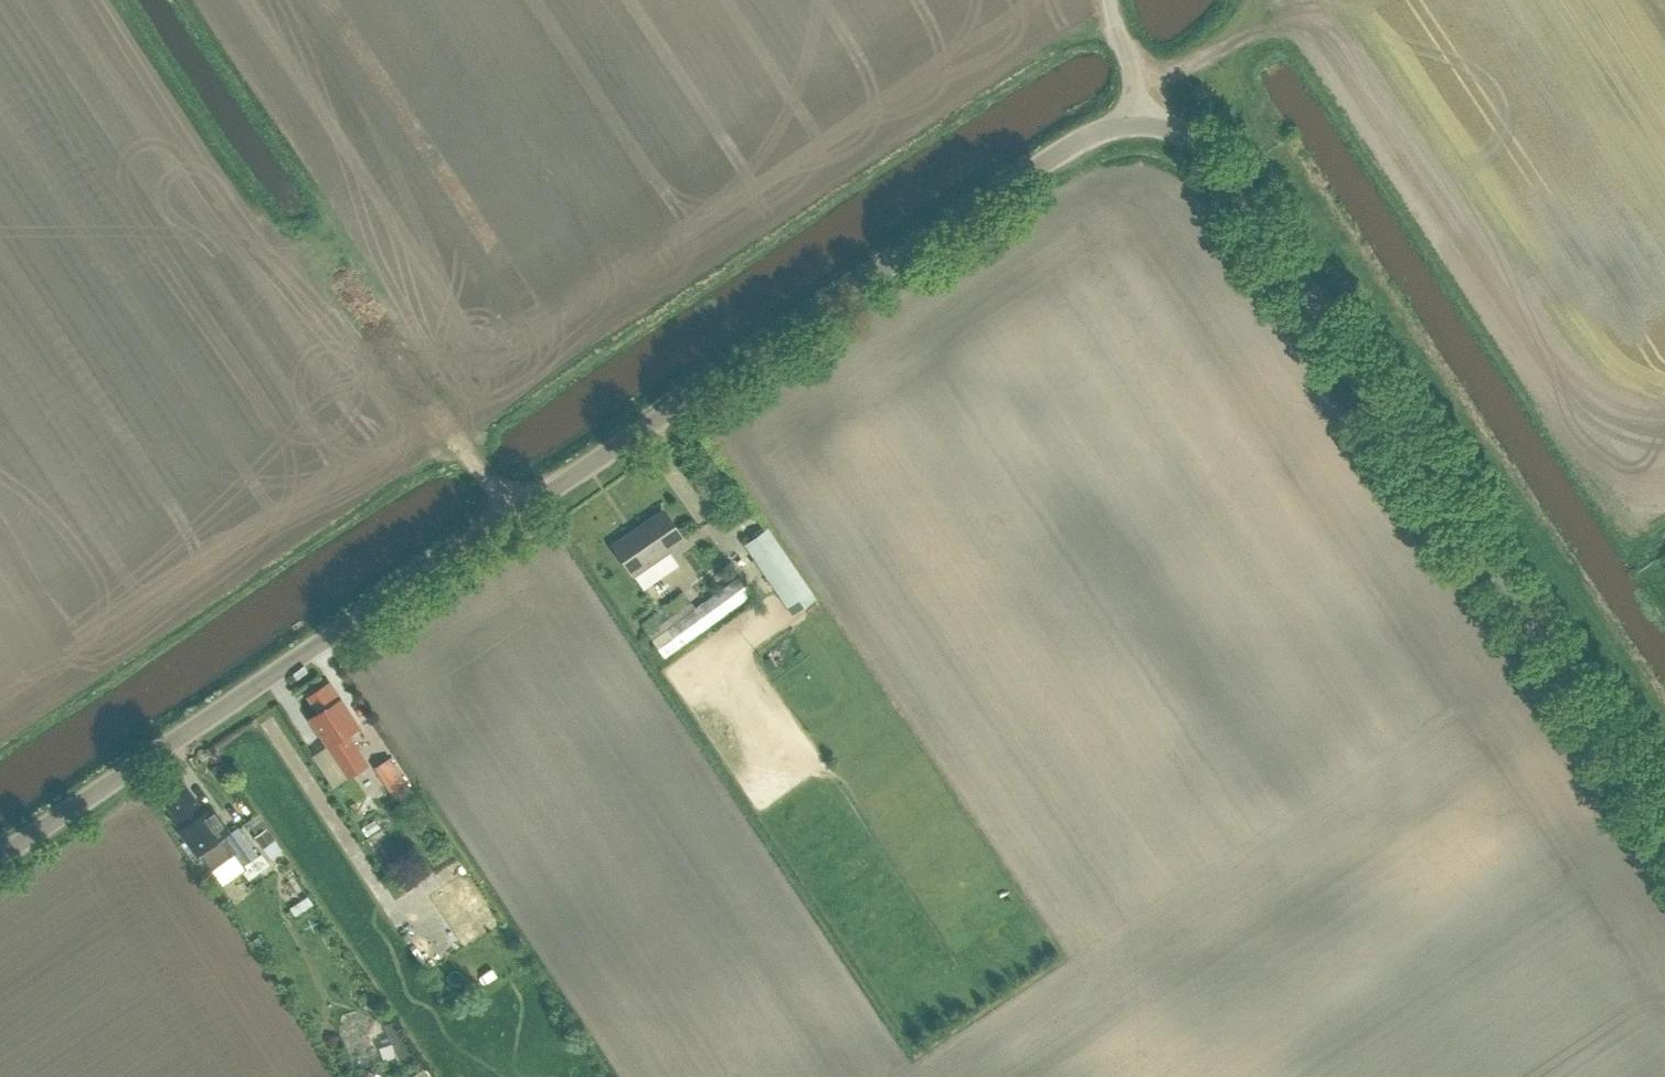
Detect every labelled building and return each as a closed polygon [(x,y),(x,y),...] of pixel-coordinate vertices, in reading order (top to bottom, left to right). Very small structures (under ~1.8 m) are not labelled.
[(633,576),(684,541),(663,511),(612,547),(633,576)] [(792,614),(817,597),(768,526),(744,543),(792,614)] [(664,658),(679,647),(752,594),(740,577),(651,642),(664,658)] [(349,777),(369,764),(349,735),(360,728),(330,683),(308,698),(319,714),(310,720),(349,777)] [(393,756),(378,766),(390,784),(400,799),(415,789),(405,774),(393,756)] [(230,831),(213,808),(205,814),(183,784),(163,799),(175,815),(172,817),(182,831),(190,824),(193,828),(184,834),(199,856),(209,868),(232,851),(222,838),(223,837),(230,831)] [(230,831),(223,837),(244,865),(259,854),(238,826),(230,831)] [(266,829),(255,837),(263,848),(274,840),(266,829)] [(232,851),(209,868),(221,885),(244,868),(232,851)] [(401,1076),(425,1076),(420,1068),(401,1076)]
